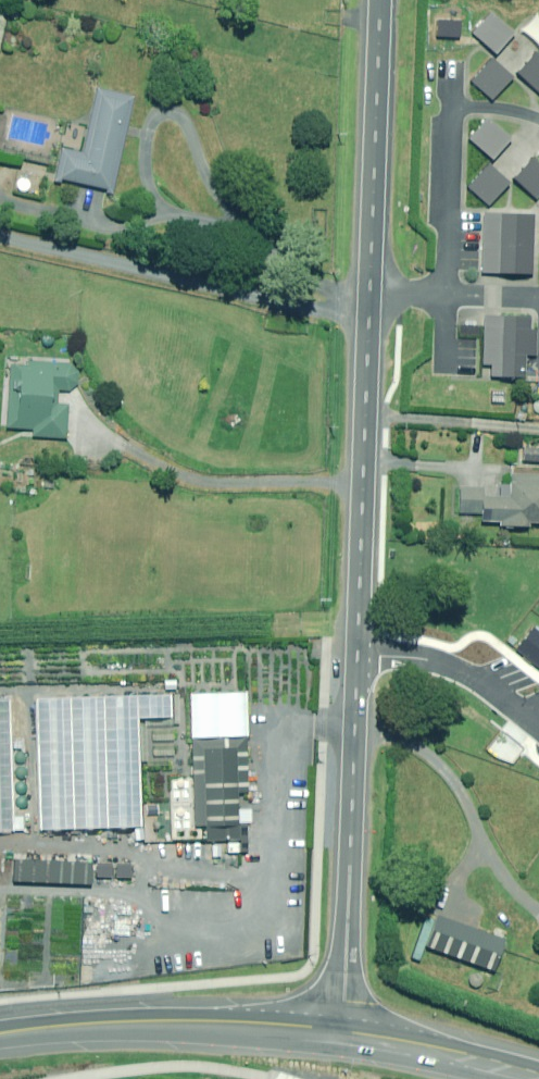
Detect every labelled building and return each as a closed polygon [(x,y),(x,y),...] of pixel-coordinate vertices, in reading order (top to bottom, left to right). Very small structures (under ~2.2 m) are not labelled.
[(515,32),(491,11),(472,33),(496,54),(515,32)] [(537,50),(518,72),(538,91),(538,52),(537,50)] [(491,55),(469,80),(489,99),(511,74),(491,55)] [(137,96),(100,88),(86,153),(65,148),(59,179),(116,191),(137,96)] [(512,137),(488,116),(469,138),(493,159),(512,137)] [(532,158),(513,179),(537,200),(538,198),(538,164),(532,158)] [(489,163),(467,188),(488,207),(510,182),(489,163)] [(531,276),(534,215),(499,214),(497,274),(531,276)] [(537,318),(501,316),(498,377),(524,378),(525,355),(536,356),(537,318)] [(77,362),(30,360),(30,366),(21,366),(19,418),(9,417),(9,428),(35,429),(35,437),(68,438),(70,402),(61,402),(61,390),(75,391),(77,362)] [(512,474),(511,498),(485,496),(485,488),(462,487),(461,512),(483,514),(483,521),(502,522),(502,525),(532,527),(532,523),(538,523),(538,475),(512,474)] [(193,694),(195,739),(251,737),(249,692),(193,694)] [(40,699),(43,829),(145,827),(143,718),(175,718),(175,695),(40,699)] [(13,700),(0,701),(0,832),(17,831),(13,700)] [(197,750),(199,827),(243,826),(240,749),(197,750)] [(505,940),(440,917),(429,948),(495,971),(505,940)]
